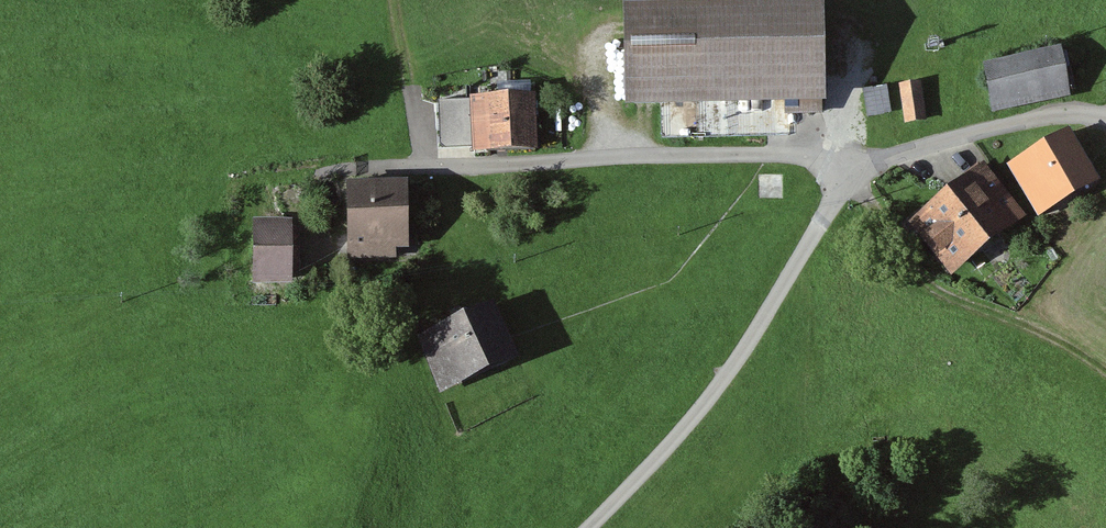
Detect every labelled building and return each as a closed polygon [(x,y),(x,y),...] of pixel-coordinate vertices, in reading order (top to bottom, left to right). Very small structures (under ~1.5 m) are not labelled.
[(813,11),(625,15),(627,101),(656,101),(782,98),(782,112),(791,111),(816,111),(813,11)] [(981,68),(987,105),(1064,89),(1057,53),(981,68)] [(898,87),(903,119),(919,117),(914,85),(898,87)] [(885,89),(866,92),(870,116),(889,112),(885,89)] [(482,144),(482,148),(530,147),(529,98),(467,99),(470,144),(482,144)] [(470,144),(467,99),(439,99),(441,147),(470,144)] [(1006,166),(1032,210),(1089,176),(1063,132),(1006,166)] [(914,229),(944,267),(1013,212),(979,168),(950,192),(910,223),(914,229)] [(398,244),(398,232),(397,184),(348,185),(344,185),(345,256),(390,255),(390,244),(398,244)] [(248,276),(286,277),(287,227),(249,226),(248,276)] [(499,359),(509,354),(498,329),(488,309),(486,305),(413,337),(435,387),(499,359)]
